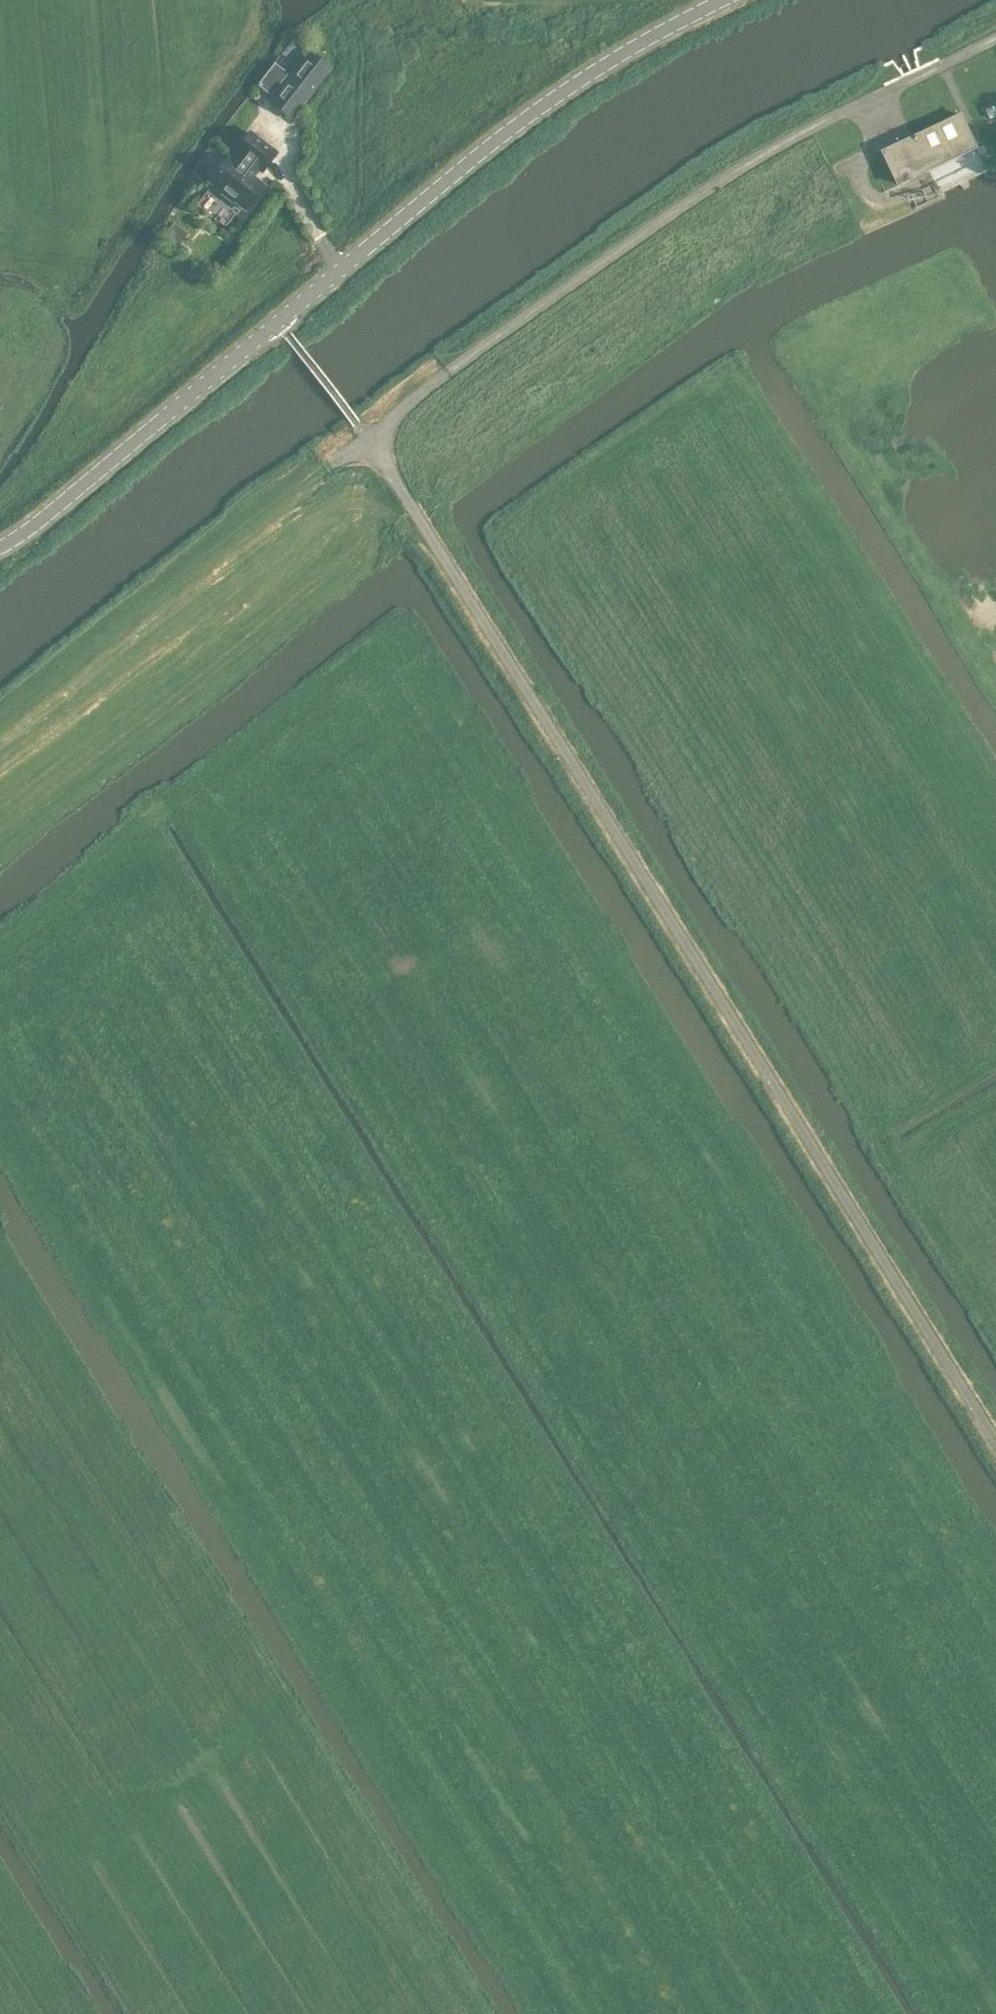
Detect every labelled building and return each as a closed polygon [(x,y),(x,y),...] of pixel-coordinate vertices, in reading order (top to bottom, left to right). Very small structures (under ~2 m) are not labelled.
[(271,95),(269,98),(288,113),(327,62),(307,47),(288,73),(271,95)] [(275,63),(274,62),(257,84),(259,85),(271,95),(288,73),(275,63)] [(962,114),(885,151),(899,182),(931,167),(977,145),(962,114)] [(207,182),(245,212),(265,186),(254,177),(259,171),(261,173),(278,152),(249,130),(233,152),(236,154),(231,160),(227,156),(207,182)] [(977,145),(931,167),(940,189),(941,188),(958,180),(960,182),(963,186),(969,184),(968,179),(968,176),(985,168),(987,167),(977,145)]
